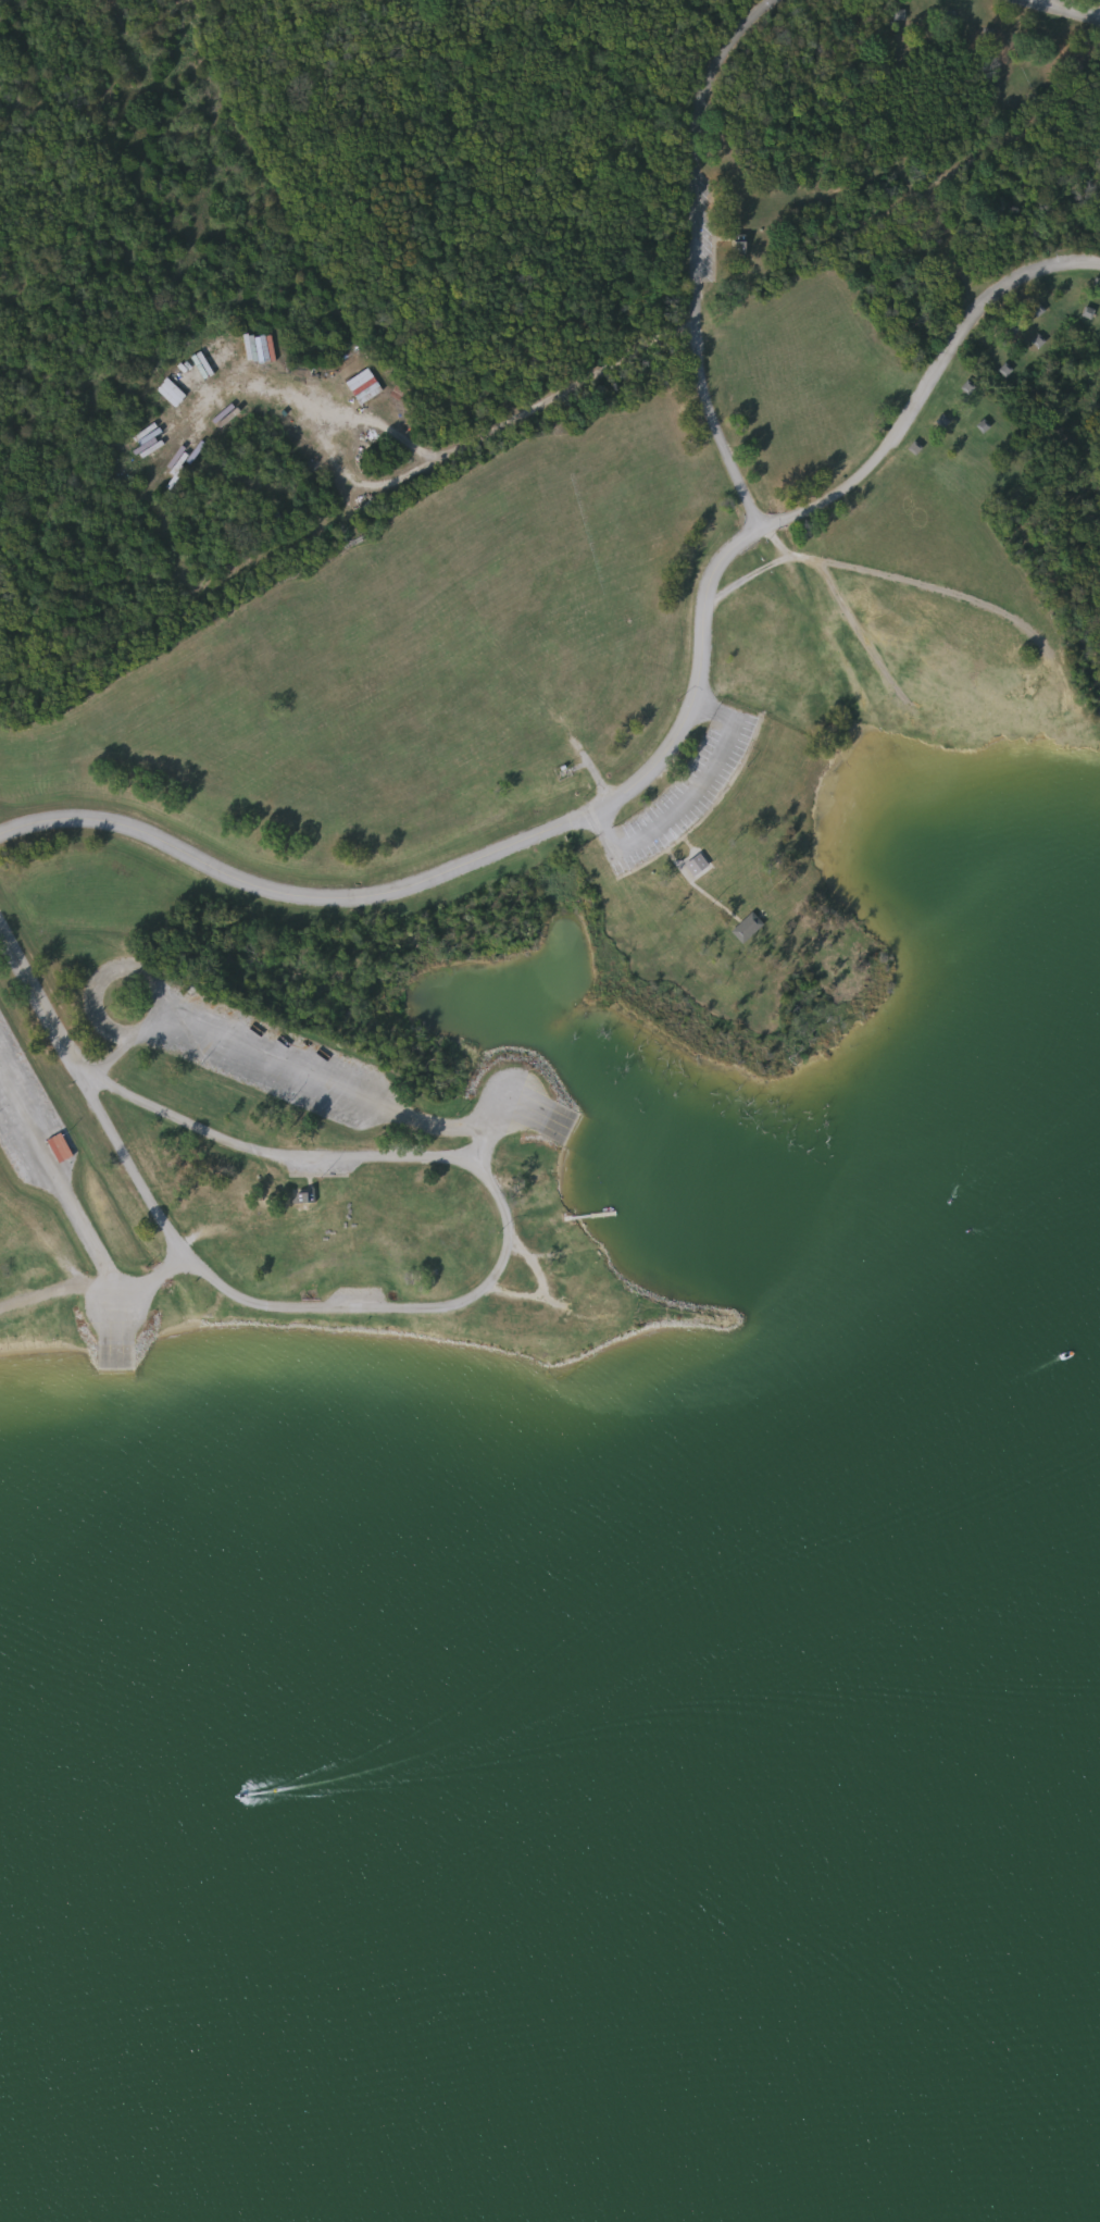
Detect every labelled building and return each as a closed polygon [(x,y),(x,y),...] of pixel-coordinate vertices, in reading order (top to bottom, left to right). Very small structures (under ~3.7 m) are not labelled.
[(348,382),(363,405),(385,391),(370,368),(348,382)] [(188,396),(169,378),(158,390),(177,407),(188,396)] [(687,864),(702,852),(712,864),(697,876),(687,864)] [(755,910),(767,922),(746,943),(734,931),(755,910)] [(295,1204),(316,1203),(315,1188),(312,1184),(307,1191),(297,1191),(297,1194),(292,1199),(292,1204),(295,1204)]
